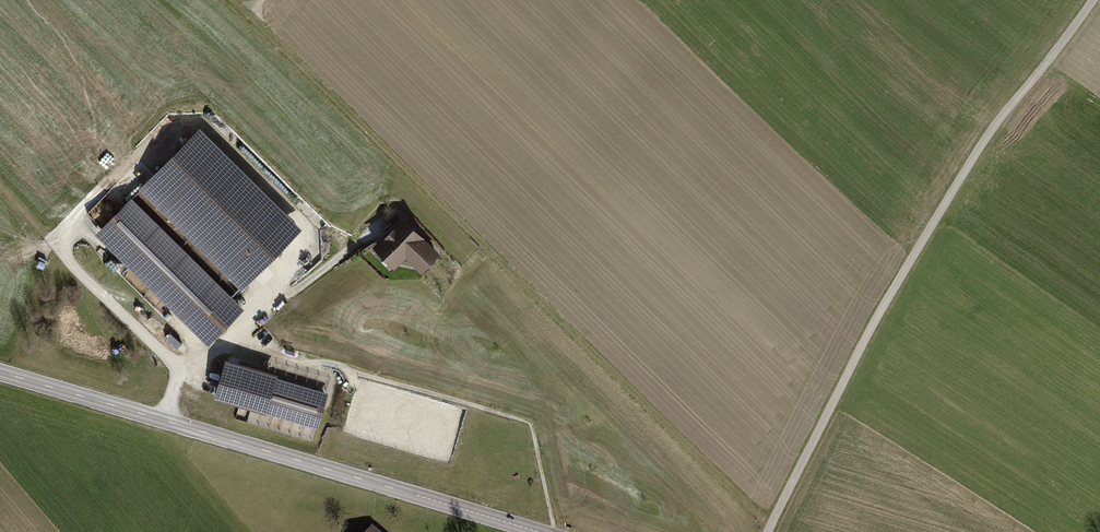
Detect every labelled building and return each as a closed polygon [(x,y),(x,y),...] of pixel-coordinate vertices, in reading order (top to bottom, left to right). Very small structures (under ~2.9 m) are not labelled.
[(239,292),(302,224),(198,127),(134,195),(239,292)] [(129,199),(94,236),(211,347),(246,310),(129,199)] [(407,258),(421,272),(441,254),(405,217),(375,247),(396,269),(407,258)] [(212,395),(316,427),(327,392),(274,376),(276,372),(224,356),(212,395)]
